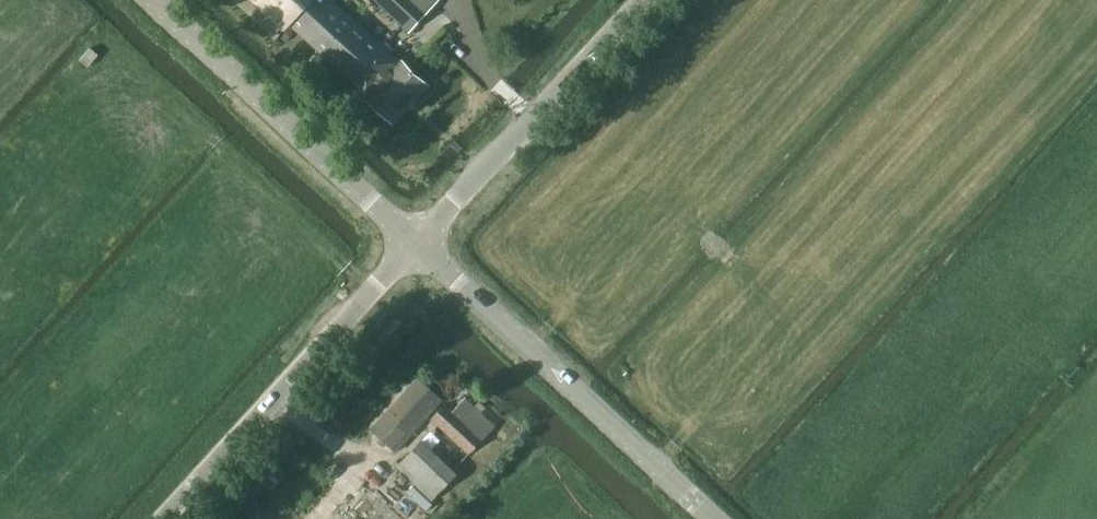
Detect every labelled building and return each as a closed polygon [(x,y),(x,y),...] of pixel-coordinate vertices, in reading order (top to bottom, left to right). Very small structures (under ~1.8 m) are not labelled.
[(430,85),(403,60),(401,62),(334,0),(254,0),(286,29),(292,22),(370,95),(369,97),(396,122),(430,85)] [(429,11),(417,0),(379,0),(412,30),(429,11)] [(444,399),(420,378),(376,424),(401,447),(444,399)] [(466,398),(454,411),(447,404),(434,417),(471,453),(496,426),(482,413),(475,406),(466,398)] [(480,402),(475,406),(482,413),(486,408),(480,402)] [(459,474),(423,441),(399,467),(434,500),(459,474)]
